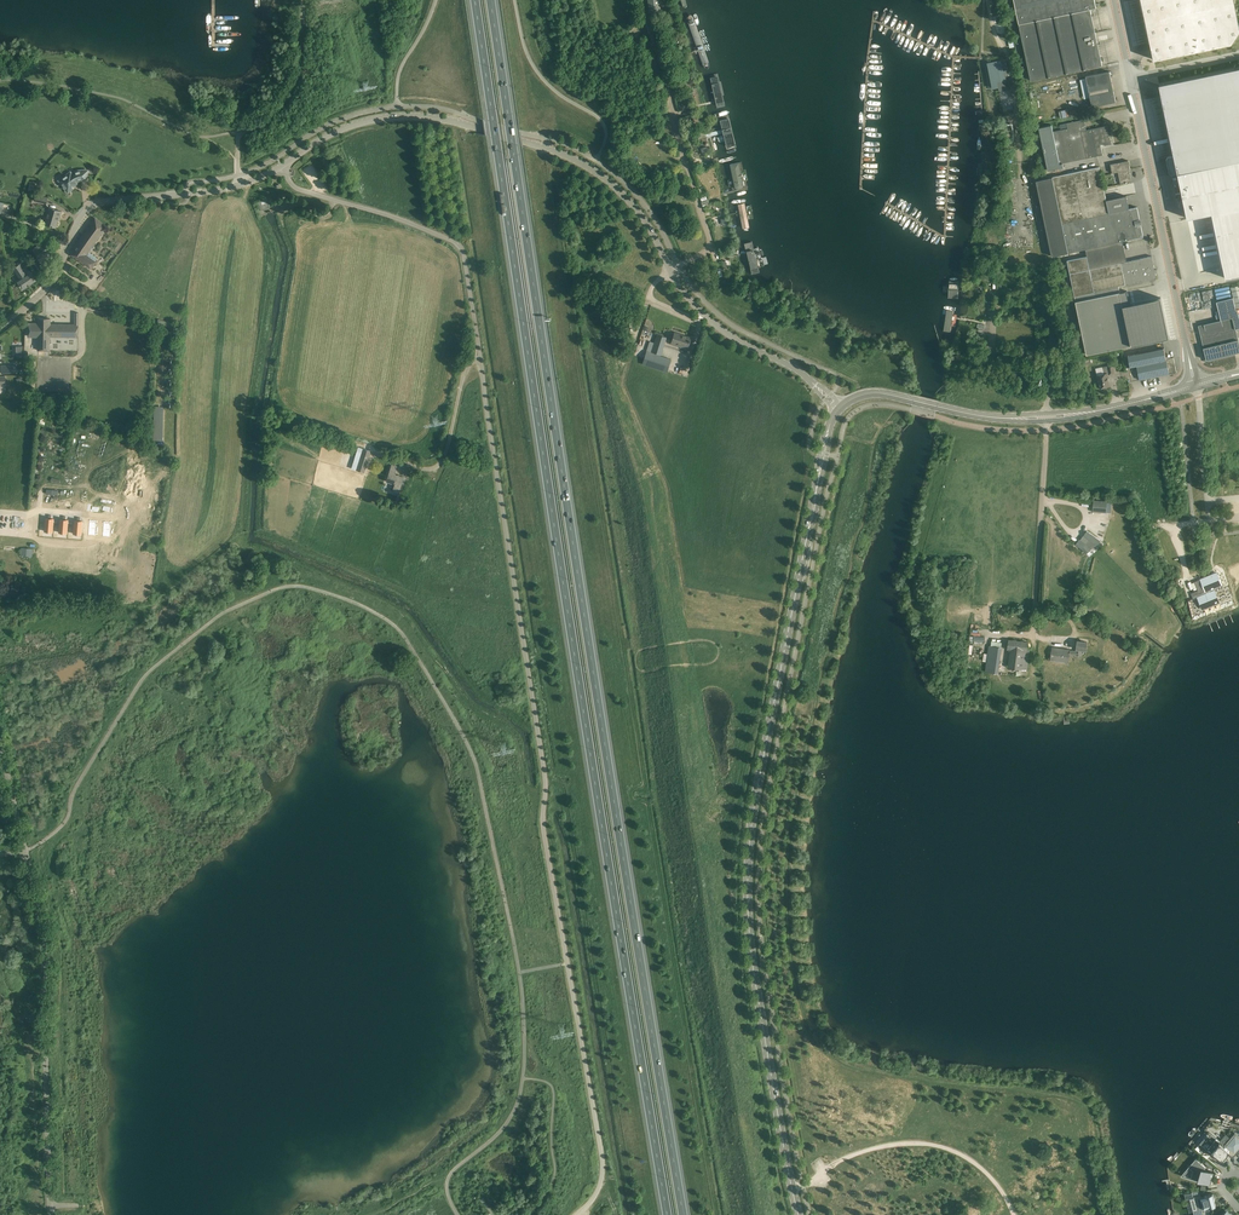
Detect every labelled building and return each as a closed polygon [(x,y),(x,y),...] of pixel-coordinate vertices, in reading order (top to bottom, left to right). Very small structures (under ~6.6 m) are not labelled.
[(650,13),(656,12),(657,12),(661,11),(660,7),(659,0),(648,0),(650,13)] [(1031,81),(1103,65),(1090,9),(1096,8),(1094,0),(1014,0),(1031,81)] [(1154,60),(1232,44),(1238,33),(1238,23),(1234,0),(1142,0),(1154,60)] [(1133,43),(1133,45),(1148,43),(1143,13),(1141,13),(1141,12),(1139,12),(1141,27),(1134,28),(1136,43),(1133,43)] [(687,17),(704,70),(711,68),(694,15),(687,17)] [(1004,60),(993,62),(998,86),(999,88),(999,90),(1000,91),(1011,89),(1011,87),(1009,76),(1007,76),(1007,74),(1005,65),(1004,60)] [(1159,85),(1174,155),(1168,156),(1166,159),(1169,173),(1172,174),(1178,173),(1238,160),(1238,68),(1159,85)] [(1092,107),(1110,103),(1116,102),(1110,71),(1086,76),(1092,107)] [(717,73),(707,75),(715,111),(725,109),(717,73)] [(723,156),(738,152),(728,114),(713,117),(723,156)] [(695,117),(698,124),(698,125),(705,122),(702,115),(695,117)] [(1111,142),(1108,125),(1086,130),(1084,119),(1060,124),(1061,128),(1067,127),(1068,128),(1053,131),(1052,125),(1039,128),(1048,170),(1064,167),(1063,163),(1103,155),(1101,144),(1104,143),(1104,146),(1108,145),(1108,143),(1111,142)] [(726,160),(736,199),(744,197),(735,158),(726,160)] [(1111,164),(1110,164),(1112,173),(1113,173),(1118,172),(1120,183),(1120,184),(1126,182),(1126,183),(1127,182),(1131,181),(1129,170),(1130,169),(1128,160),(1128,161),(1111,164)] [(1178,173),(1187,218),(1212,213),(1224,268),(1226,278),(1238,276),(1238,160),(1178,173)] [(1052,177),(1036,181),(1052,256),(1086,249),(1117,242),(1143,237),(1137,207),(1129,209),(1127,196),(1106,200),(1099,167),(1052,177)] [(85,180),(86,180),(88,170),(84,170),(82,170),(78,171),(76,172),(74,172),(70,174),(69,173),(63,177),(64,178),(62,179),(61,180),(61,181),(61,182),(61,183),(63,185),(62,185),(63,186),(68,193),(74,189),(72,187),(77,184),(76,182),(77,182),(78,181),(79,180),(81,180),(83,180),(85,180)] [(28,191),(37,193),(39,185),(30,183),(28,191)] [(46,203),(48,198),(36,195),(35,201),(46,203)] [(266,199),(258,202),(261,211),(270,207),(266,199)] [(710,199),(702,201),(704,208),(711,206),(710,199)] [(715,201),(717,209),(723,208),(722,200),(715,201)] [(745,203),(736,205),(741,233),(751,232),(745,203)] [(44,224),(56,227),(59,217),(60,217),(62,211),(49,207),(44,224)] [(82,236),(94,245),(106,228),(94,219),(82,236)] [(86,255),(94,245),(82,236),(70,253),(91,269),(96,262),(86,255)] [(1120,292),(1119,286),(1126,285),(1126,284),(1145,280),(1157,277),(1156,277),(1152,256),(1140,258),(1140,259),(1121,262),(1117,242),(1086,249),(1087,256),(1067,260),(1075,298),(1080,322),(1087,354),(1129,346),(1169,337),(1161,297),(1130,304),(1127,291),(1120,292)] [(44,245),(34,252),(38,258),(47,251),(44,245)] [(755,248),(743,251),(746,265),(758,262),(755,248)] [(940,261),(936,303),(966,305),(968,275),(971,261),(940,261)] [(21,263),(12,269),(19,279),(18,280),(24,289),(35,281),(29,272),(27,273),(21,263)] [(1235,329),(1238,328),(1238,316),(1237,309),(1236,310),(1235,306),(1238,305),(1238,285),(1231,287),(1233,298),(1217,302),(1221,320),(1198,325),(1207,360),(1238,352),(1238,344),(1235,329)] [(964,319),(966,305),(936,303),(932,329),(929,341),(928,345),(958,345),(962,338),(964,319)] [(78,337),(78,319),(79,313),(75,313),(75,325),(50,324),(50,319),(39,318),(38,323),(29,323),(28,336),(38,337),(38,350),(49,350),(50,336),(78,337)] [(177,333),(179,326),(158,319),(156,325),(177,333)] [(687,348),(689,343),(691,338),(674,332),(673,338),(671,344),(677,346),(677,344),(687,348)] [(646,351),(642,364),(666,372),(668,365),(657,362),(660,354),(661,355),(667,337),(657,334),(656,334),(653,343),(651,351),(651,352),(646,351)] [(1128,356),(1129,360),(1130,366),(1137,365),(1140,380),(1169,374),(1169,373),(1177,372),(1173,357),(1168,358),(1168,357),(1166,357),(1164,348),(1158,349),(1128,356)] [(17,364),(1,365),(1,374),(17,373),(17,364)] [(1104,373),(1097,375),(1099,383),(1100,383),(1101,386),(1099,386),(1100,388),(1110,386),(1107,373),(1109,373),(1109,374),(1114,373),(1113,365),(1103,367),(1104,373)] [(164,407),(153,407),(152,440),(163,441),(164,407)] [(371,451),(365,449),(364,449),(357,470),(358,471),(364,472),(371,451)] [(398,493),(402,483),(403,477),(395,474),(397,466),(392,465),(386,481),(395,484),(393,491),(398,493)] [(1094,500),(1093,511),(1106,512),(1107,501),(1094,500)] [(53,524),(53,519),(46,518),(45,529),(45,531),(52,532),(53,524)] [(68,520),(60,520),(59,533),(67,533),(68,520)] [(82,521),(75,521),(74,534),(81,534),(82,521)] [(97,522),(89,521),(88,535),(96,536),(97,522)] [(111,523),(103,523),(103,528),(102,536),(110,537),(110,531),(111,523)] [(1097,545),(1099,541),(1100,540),(1087,531),(1084,536),(1089,539),(1085,544),(1079,539),(1076,544),(1082,548),(1086,553),(1090,549),(1089,549),(1094,543),(1097,545)] [(1212,576),(1211,576),(1211,575),(1194,582),(1195,582),(1198,590),(1191,593),(1193,599),(1198,597),(1203,609),(1219,602),(1213,588),(1222,585),(1217,572),(1212,575),(1212,576)] [(1009,640),(1008,648),(1010,648),(1008,667),(1027,669),(1030,649),(1027,649),(1028,642),(1009,640)] [(1070,650),(1052,647),(1050,660),(1069,662),(1070,654),(1081,656),(1081,650),(1086,650),(1087,642),(1078,641),(1076,651),(1070,650)] [(988,653),(985,672),(986,672),(998,674),(1001,654),(1002,647),(1001,647),(991,646),(989,645),(988,653)] [(1200,1143),(1220,1160),(1222,1158),(1223,1158),(1228,1153),(1232,1157),(1238,1149),(1238,1136),(1235,1132),(1225,1144),(1220,1141),(1218,1143),(1207,1134),(1200,1143)] [(1196,1159),(1190,1166),(1196,1171),(1194,1179),(1210,1184),(1213,1172),(1204,1169),(1205,1166),(1196,1159)] [(1207,1160),(1205,1162),(1208,1166),(1208,1167),(1212,1169),(1214,1166),(1207,1160)] [(1190,1199),(1193,1210),(1193,1211),(1194,1210),(1195,1214),(1199,1214),(1205,1213),(1204,1208),(1209,1207),(1216,1205),(1213,1193),(1206,1195),(1201,1197),(1199,1190),(1192,1191),(1194,1198),(1190,1199)]
